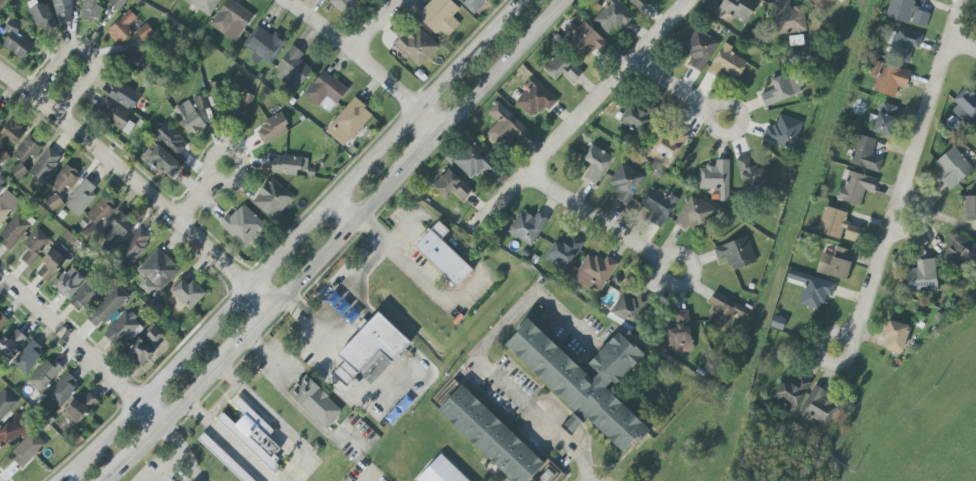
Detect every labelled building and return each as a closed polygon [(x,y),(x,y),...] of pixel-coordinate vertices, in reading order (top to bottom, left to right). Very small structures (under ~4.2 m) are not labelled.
[(12,0),(0,0),(0,16),(12,0)] [(70,10),(74,8),(72,0),(51,0),(59,25),(73,20),(70,10)] [(101,5),(97,5),(97,0),(83,0),(81,21),(100,22),(101,5)] [(119,11),(126,1),(126,0),(111,0),(108,4),(119,11)] [(210,17),(220,0),(182,0),(210,17)] [(253,12),(226,0),(224,0),(212,26),(240,39),(253,12)] [(346,17),(362,0),(329,0),(346,17)] [(444,40),(460,24),(452,17),(460,9),(450,0),(431,0),(418,15),(444,40)] [(473,15),(488,0),(457,0),(473,15)] [(616,0),(608,0),(591,18),(611,37),(632,16),(616,0)] [(640,12),(649,2),(647,0),(627,0),(640,12)] [(745,25),(759,0),(723,0),(718,8),(745,25)] [(790,8),(789,0),(788,0),(771,2),(775,35),(806,31),(803,6),(790,8)] [(822,12),(833,0),(810,0),(822,12)] [(885,18),(909,24),(910,22),(926,27),(930,13),(912,8),(915,0),(890,0),(885,18)] [(55,25),(45,2),(28,9),(38,33),(55,25)] [(106,32),(118,45),(133,32),(128,26),(136,18),(129,10),(106,32)] [(9,32),(1,47),(25,60),(34,43),(17,34),(21,26),(9,19),(3,29),(9,32)] [(593,60),(608,44),(582,21),(568,37),(593,60)] [(135,31),(142,42),(154,34),(146,23),(135,31)] [(438,47),(415,24),(395,44),(418,67),(438,47)] [(243,45),(258,55),(257,56),(271,65),(287,40),(275,32),(272,35),(256,25),(243,45)] [(913,47),(918,49),(922,37),(898,27),(887,55),(908,63),(913,47)] [(701,73),(720,43),(696,28),(681,51),(694,60),(690,66),(701,73)] [(721,71),(737,80),(747,62),(730,52),(732,47),(724,42),(707,72),(718,78),(721,71)] [(303,53),(292,46),(272,77),(296,93),(312,68),(299,60),(303,53)] [(583,73),(559,51),(542,68),(555,80),(562,73),(573,83),(583,73)] [(905,89),(911,73),(875,60),(870,75),(877,77),(872,90),(894,98),(898,86),(905,89)] [(329,112),(348,90),(323,70),(303,95),(317,106),(319,104),(329,112)] [(770,79),(774,89),(760,94),(764,107),(804,92),(796,70),(770,79)] [(514,102),(531,118),(542,106),(547,111),(557,100),(534,79),(514,102)] [(107,97),(131,111),(141,95),(117,81),(107,97)] [(966,125),(975,114),(975,89),(971,95),(964,88),(952,100),(957,105),(951,111),(966,125)] [(253,96),(238,91),(230,117),(245,122),(253,96)] [(193,98),(197,112),(209,109),(205,94),(193,98)] [(343,147),(373,115),(354,98),(325,130),(343,147)] [(126,120),(130,111),(104,100),(97,119),(130,133),(134,123),(126,120)] [(173,109),(187,137),(204,128),(190,100),(173,109)] [(487,113),(497,122),(486,133),(505,150),(525,128),(497,102),(487,113)] [(872,131),(890,137),(899,107),(881,102),(872,131)] [(658,106),(647,104),(646,110),(625,106),(621,127),(645,131),(648,114),(656,116),(658,106)] [(262,144),(290,132),(282,115),(255,127),(262,144)] [(762,142),(795,148),(801,121),(778,116),(776,128),(766,126),(762,142)] [(177,156),(188,144),(165,123),(154,135),(177,156)] [(646,158),(671,169),(686,137),(670,129),(665,139),(657,135),(646,158)] [(23,164),(31,156),(33,158),(44,147),(31,134),(12,153),(23,164)] [(876,139),(858,135),(850,165),(879,172),(883,159),(871,156),(876,139)] [(482,169),(487,174),(495,165),(484,154),(484,153),(471,141),(452,162),(472,180),(482,169)] [(151,152),(148,149),(141,156),(170,181),(182,167),(158,145),(151,152)] [(582,160),(591,165),(583,179),(596,187),(613,158),(592,145),(582,160)] [(937,177),(949,191),(973,169),(953,146),(935,163),(942,171),(937,177)] [(63,160),(50,147),(28,172),(41,184),(63,160)] [(736,159),(743,189),(766,183),(762,167),(754,169),(750,155),(736,159)] [(307,171),(308,157),(270,156),(269,174),(297,175),(297,170),(307,171)] [(729,160),(715,160),(715,168),(699,167),(699,189),(719,189),(719,201),(728,201),(729,160)] [(643,174),(619,163),(608,186),(619,191),(615,200),(629,206),(643,174)] [(69,190),(81,176),(67,164),(49,185),(59,194),(66,187),(69,190)] [(432,186),(444,198),(451,191),(462,202),(473,191),(448,168),(432,186)] [(837,200),(860,207),(864,190),(873,193),(877,180),(844,170),(841,180),(843,180),(837,200)] [(294,196),(270,178),(251,202),(275,220),(294,196)] [(77,216),(99,191),(86,180),(64,205),(77,216)] [(649,222),(660,228),(679,198),(665,190),(663,195),(650,187),(639,205),(653,214),(649,222)] [(20,202),(6,189),(0,196),(0,225),(20,202)] [(64,203),(56,193),(45,201),(52,211),(64,203)] [(686,230),(687,227),(701,233),(712,208),(688,196),(675,225),(686,230)] [(963,220),(975,219),(975,196),(962,197),(963,220)] [(102,198),(85,216),(97,228),(114,209),(102,198)] [(244,248),(266,225),(243,204),(230,219),(227,216),(219,225),(244,248)] [(841,239),(858,243),(862,227),(845,223),(847,213),(824,207),(817,233),(841,239)] [(507,233),(532,246),(547,218),(536,213),(533,218),(519,210),(507,233)] [(122,239),(134,222),(118,211),(102,235),(112,241),(116,235),(122,239)] [(17,213),(0,233),(0,240),(11,249),(31,225),(17,213)] [(448,231),(445,234),(440,240),(430,231),(435,224),(438,221),(448,231)] [(152,237),(138,226),(117,253),(130,264),(152,237)] [(21,247),(26,251),(20,259),(29,266),(50,238),(35,228),(21,247)] [(456,287),(413,247),(429,230),(430,231),(440,240),(472,269),(456,287)] [(961,270),(973,254),(964,248),(969,241),(958,233),(941,256),(961,270)] [(563,246),(554,241),(545,258),(567,270),(583,241),(569,234),(563,246)] [(756,262),(747,236),(713,249),(718,260),(726,257),(731,271),(756,262)] [(853,252),(835,246),(832,256),(821,253),(816,272),(845,281),(853,252)] [(45,263),(36,274),(46,282),(66,260),(52,248),(42,259),(45,263)] [(159,293),(180,270),(157,248),(137,270),(145,278),(138,286),(148,295),(154,288),(159,293)] [(598,294),(617,264),(606,256),(602,263),(588,254),(572,278),(598,294)] [(916,261),(917,268),(904,270),(907,293),(937,290),(934,259),(916,261)] [(67,300),(85,280),(70,266),(52,286),(67,300)] [(836,284),(789,269),(786,278),(805,285),(799,304),(816,310),(819,303),(823,304),(826,295),(832,297),(836,284)] [(190,311),(206,293),(192,281),(188,285),(180,278),(169,291),(190,311)] [(79,313),(100,294),(89,281),(67,301),(79,313)] [(98,330),(129,297),(117,285),(86,318),(98,330)] [(622,291),(611,313),(636,326),(647,304),(622,291)] [(708,303),(714,306),(706,321),(726,332),(734,317),(743,322),(749,311),(714,292),(708,303)] [(103,334),(119,348),(141,324),(126,310),(103,334)] [(675,312),(675,329),(667,329),(667,346),(673,346),(673,353),(693,352),(692,323),(689,323),(689,311),(675,312)] [(346,387),(333,374),(345,361),(338,355),(377,312),(410,342),(391,362),(380,351),(346,387)] [(9,321),(0,313),(0,331),(9,321)] [(503,345),(576,412),(578,411),(623,452),(634,440),(638,443),(650,430),(608,392),(642,354),(618,332),(588,365),(598,374),(592,380),(527,319),(503,345)] [(889,339),(885,349),(901,354),(910,327),(888,319),(882,337),(889,339)] [(144,334),(155,344),(163,335),(152,325),(144,334)] [(27,339),(14,327),(0,342),(0,355),(7,361),(27,339)] [(155,353),(140,339),(125,354),(140,368),(155,353)] [(25,375),(45,352),(32,340),(11,363),(25,375)] [(48,357),(27,381),(40,393),(62,370),(48,357)] [(80,385),(66,372),(46,395),(60,408),(80,385)] [(795,411),(811,382),(798,374),(791,386),(783,381),(773,399),(795,411)] [(324,428),(288,394),(305,376),(342,410),(324,428)] [(534,474),(542,480),(556,480),(563,474),(547,459),(544,463),(461,385),(437,411),(512,480),(528,480),(534,474)] [(827,392),(814,385),(797,415),(805,420),(808,416),(826,426),(837,407),(823,399),(827,392)] [(17,402),(4,390),(0,395),(0,420),(17,402)] [(63,412),(76,425),(98,402),(88,392),(78,401),(76,398),(63,412)] [(238,398),(273,430),(267,437),(244,416),(232,404),(238,398)] [(11,450),(28,421),(12,412),(0,432),(0,444),(11,450)] [(216,419),(222,413),(235,425),(269,457),(279,467),(274,472),(216,419)] [(571,433),(581,423),(573,415),(563,425),(571,433)] [(269,457),(235,425),(244,416),(267,437),(278,447),(269,457)] [(45,444),(31,431),(10,455),(23,467),(45,444)] [(202,433),(253,480),(242,480),(197,439),(202,433)] [(440,454),(416,480),(417,480),(469,480),(440,454)]
